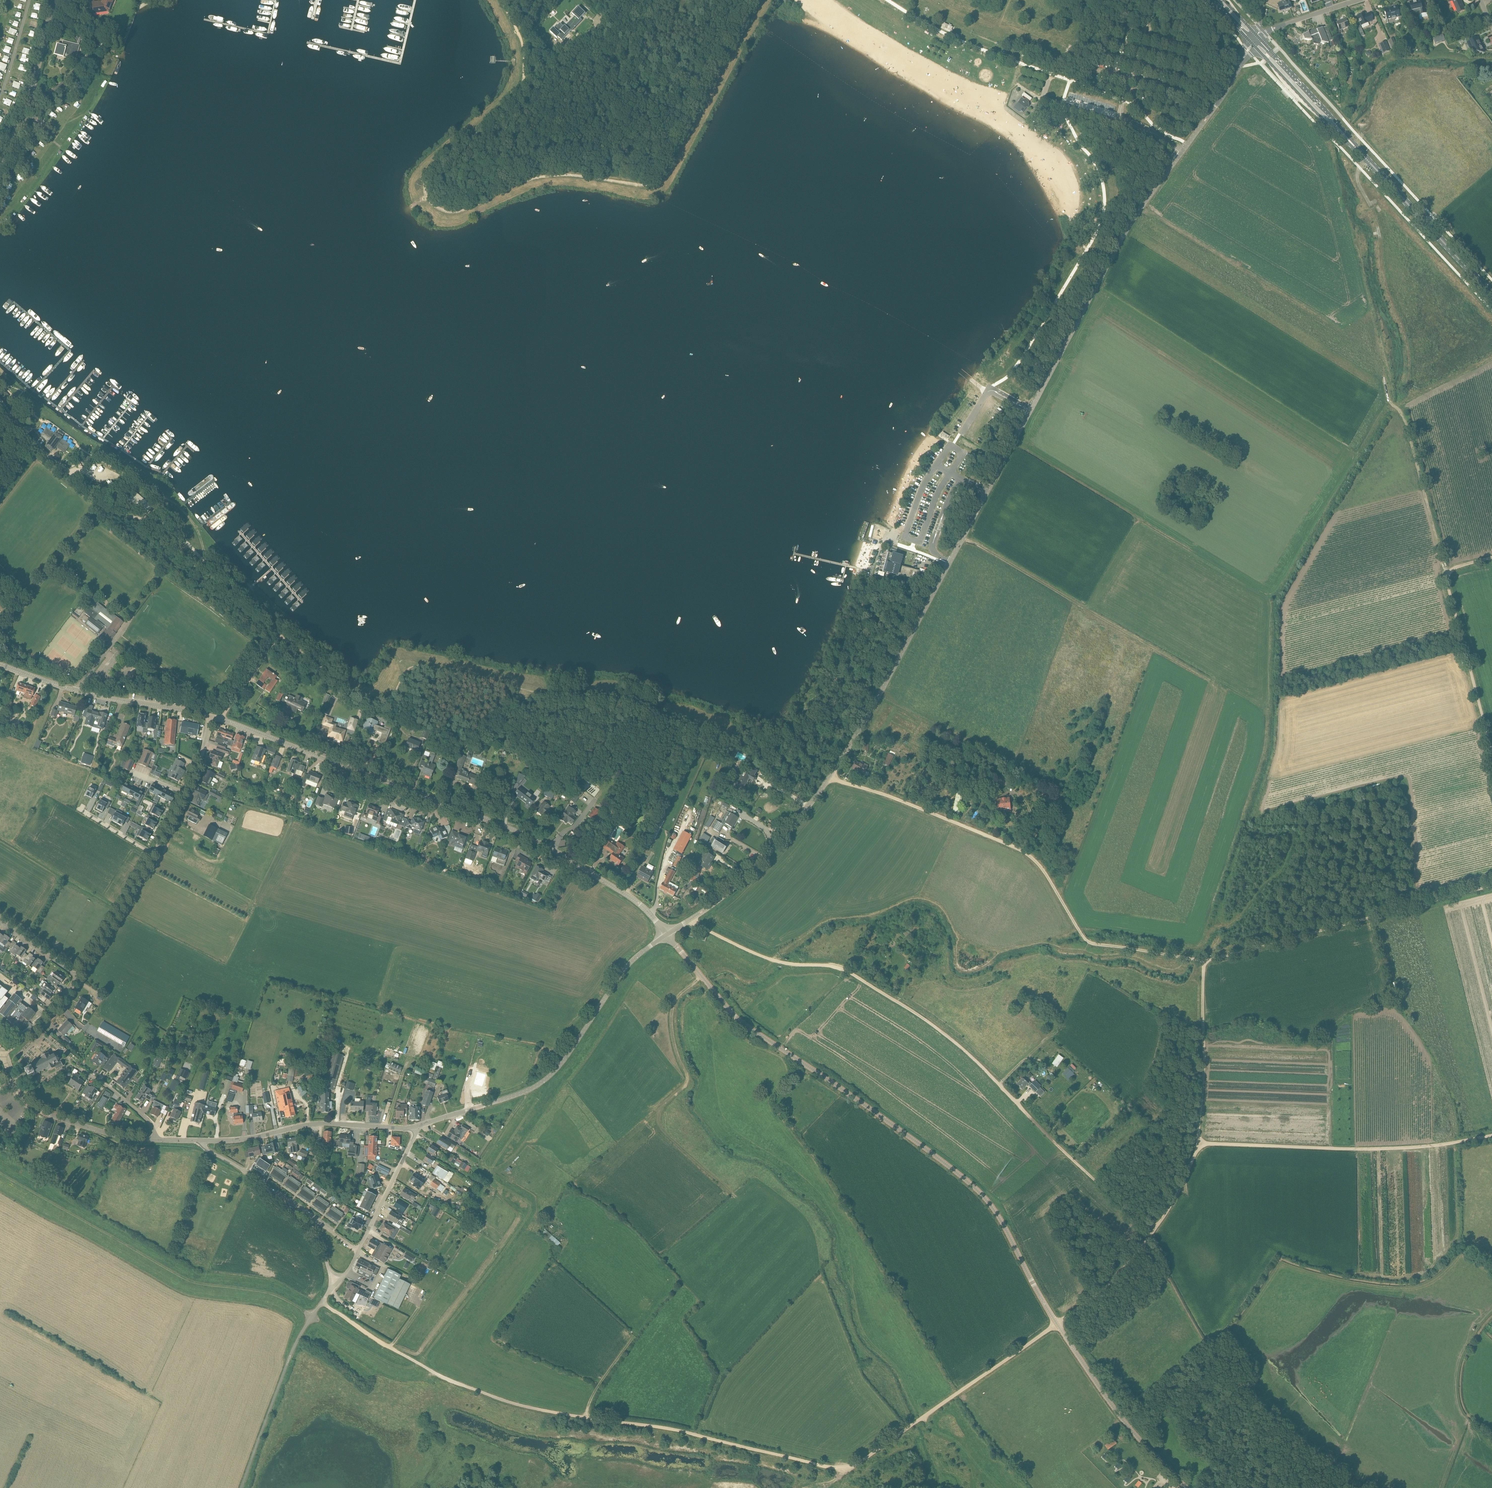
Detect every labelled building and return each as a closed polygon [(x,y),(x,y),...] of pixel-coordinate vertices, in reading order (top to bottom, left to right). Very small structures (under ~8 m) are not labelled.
[(14,4),(23,8),(26,3),(18,0),(16,0),(14,4)] [(94,14),(108,12),(113,0),(104,0),(102,4),(99,5),(98,3),(92,3),(94,14)] [(1280,12),(1291,8),(1289,1),(1290,0),(1297,1),(1297,0),(1280,0),(1281,1),(1282,3),(1278,4),(1280,12)] [(1410,2),(1412,10),(1421,8),(1423,18),(1428,17),(1425,3),(1421,4),(1420,0),(1410,2)] [(1449,2),(1453,1),(1458,13),(1465,10),(1461,0),(1460,1),(1460,0),(1448,0),(1449,2)] [(1392,8),(1384,10),(1386,20),(1399,17),(1397,6),(1392,7),(1392,8)] [(568,27),(572,30),(582,20),(580,19),(586,13),(579,7),(573,14),(576,18),(568,27)] [(1364,13),(1357,16),(1361,26),(1368,23),(1368,22),(1373,20),(1370,13),(1365,15),(1364,13)] [(1432,18),(1438,30),(1441,28),(1436,16),(1432,18)] [(12,18),(10,25),(17,27),(18,20),(12,18)] [(1345,19),(1336,23),(1338,28),(1336,29),(1338,35),(1342,33),(1341,30),(1349,27),(1345,19)] [(562,41),(572,30),(568,27),(567,28),(565,26),(564,27),(560,24),(555,29),(554,28),(550,33),(558,39),(559,38),(562,41)] [(1063,32),(1070,34),(1073,27),(1065,25),(1063,32)] [(1309,32),(1302,34),(1303,35),(1305,39),(1304,39),(1312,40),(1321,42),(1329,43),(1329,41),(1332,40),(1327,26),(1322,28),(1322,27),(1317,30),(1316,29),(1309,33),(1308,32),(1309,32)] [(15,36),(17,30),(10,28),(8,33),(15,36)] [(99,47),(102,41),(103,38),(90,33),(89,36),(86,35),(84,41),(99,47)] [(1477,37),(1470,40),(1474,49),(1475,49),(1476,51),(1483,52),(1481,47),(1482,46),(1477,37)] [(1394,52),(1395,51),(1398,50),(1397,48),(1398,48),(1394,38),(1389,40),(1393,50),(1393,49),(1394,52)] [(1383,54),(1390,51),(1386,41),(1379,45),(1383,54)] [(72,44),(68,43),(64,42),(63,45),(64,46),(58,45),(55,53),(63,55),(64,51),(69,53),(68,57),(70,60),(75,62),(77,52),(79,45),(72,44)] [(4,58),(3,61),(8,62),(9,57),(4,56),(5,54),(1,53),(0,58),(4,58)] [(1038,86),(1015,79),(1011,91),(1014,92),(1012,97),(1032,103),(1038,86)] [(1054,91),(1044,88),(1042,93),(1052,97),(1054,91)] [(6,98),(4,104),(10,106),(13,101),(6,98)] [(0,391),(0,394),(5,399),(8,396),(2,389),(0,391)] [(63,436),(57,432),(55,435),(47,429),(42,435),(48,440),(47,442),(48,444),(46,447),(51,451),(54,448),(56,449),(58,446),(64,451),(68,445),(61,439),(63,436)] [(94,462),(79,452),(75,458),(91,468),(94,462)] [(889,560),(886,572),(897,575),(897,574),(916,578),(918,571),(899,567),(900,563),(902,557),(896,555),(895,558),(889,556),(890,555),(888,560),(889,560)] [(106,609),(104,607),(94,600),(84,613),(90,617),(86,623),(98,633),(105,625),(107,627),(100,636),(102,637),(98,641),(105,647),(115,634),(116,633),(115,632),(124,622),(107,609),(106,609)] [(277,676),(266,669),(256,684),(263,689),(266,685),(264,683),(268,677),(272,680),(265,690),(270,693),(278,681),(275,679),(277,676)] [(33,696),(35,689),(19,683),(16,691),(33,696)] [(32,706),(35,707),(40,696),(35,694),(30,707),(31,707),(32,706)] [(297,695),(295,698),(295,700),(288,697),(289,696),(286,694),(282,703),(292,708),(291,711),(296,713),(298,709),(302,711),(306,703),(302,701),(303,698),(297,695)] [(74,715),(77,707),(69,705),(68,705),(67,705),(67,704),(60,702),(58,710),(67,713),(74,715)] [(99,713),(89,710),(86,717),(87,717),(85,724),(92,727),(97,728),(100,729),(100,727),(103,728),(106,720),(107,715),(99,713)] [(144,723),(146,715),(139,714),(137,727),(143,728),(143,733),(147,733),(147,731),(148,723),(144,723)] [(333,717),(331,717),(327,715),(323,723),(331,726),(328,737),(342,741),(345,730),(335,727),(336,724),(331,723),(333,717)] [(151,717),(149,717),(147,731),(153,732),(154,739),(157,740),(159,729),(155,728),(155,725),(156,725),(156,722),(156,718),(155,718),(155,717),(151,716),(151,717)] [(384,728),(377,726),(378,722),(366,717),(362,730),(374,734),(375,730),(382,733),(378,743),(384,745),(391,727),(385,725),(384,728)] [(355,731),(359,720),(351,718),(347,729),(355,731)] [(167,727),(166,727),(165,738),(175,739),(177,720),(168,719),(167,727)] [(180,733),(192,735),(197,736),(199,725),(182,722),(180,733)] [(123,743),(130,726),(123,723),(117,740),(123,743)] [(224,741),(227,731),(219,729),(217,735),(216,738),(224,741)] [(424,729),(421,737),(427,739),(430,731),(424,729)] [(232,740),(234,734),(227,731),(224,741),(228,742),(227,745),(230,739),(232,740)] [(232,740),(234,734),(232,740),(230,739),(227,745),(232,747),(231,750),(239,753),(245,737),(236,734),(234,741),(232,740)] [(123,743),(117,740),(109,737),(107,742),(107,744),(114,747),(115,745),(122,747),(123,743)] [(406,747),(417,751),(420,742),(409,738),(406,747)] [(265,750),(269,752),(269,751),(258,747),(256,753),(255,753),(252,760),(261,763),(265,750)] [(147,767),(149,762),(153,753),(144,749),(138,763),(147,767)] [(220,761),(222,755),(212,751),(209,758),(213,759),(211,765),(217,767),(219,761),(220,761)] [(422,774),(431,778),(435,767),(430,765),(434,754),(425,751),(424,755),(428,756),(426,762),(421,760),(419,768),(423,769),(422,774)] [(90,764),(93,756),(84,753),(82,761),(90,764)] [(239,765),(240,761),(242,754),(240,753),(238,761),(233,759),(232,763),(236,764),(239,765)] [(894,756),(888,753),(883,764),(889,766),(894,756)] [(276,770),(279,762),(281,757),(275,755),(273,760),(269,772),(271,773),(273,769),(276,770)] [(467,772),(467,770),(462,768),(466,756),(461,755),(453,774),(458,776),(457,779),(476,786),(480,775),(477,774),(476,776),(467,772)] [(127,759),(123,768),(130,771),(134,762),(127,759)] [(185,764),(180,761),(177,760),(171,772),(170,772),(168,776),(178,781),(182,775),(183,775),(185,771),(182,769),(185,764)] [(303,772),(305,767),(298,765),(299,763),(291,760),(287,771),(295,774),(297,768),(299,769),(298,770),(303,772)] [(862,765),(856,761),(852,768),(864,775),(868,766),(863,763),(862,765)] [(757,771),(753,768),(752,768),(749,772),(747,771),(744,777),(742,776),(739,781),(737,780),(734,784),(736,785),(735,786),(738,788),(740,786),(743,788),(747,782),(749,783),(749,782),(750,779),(753,781),(756,777),(754,776),(757,771)] [(769,768),(767,774),(774,777),(776,770),(769,768)] [(207,770),(202,782),(209,785),(215,774),(207,770)] [(318,784),(320,776),(314,774),(314,773),(310,771),(307,779),(318,784)] [(515,781),(519,783),(521,778),(523,779),(525,776),(519,773),(515,781)] [(127,794),(131,787),(125,784),(124,787),(122,790),(122,791),(127,794)] [(155,794),(159,787),(153,784),(150,790),(149,791),(149,792),(155,794)] [(582,789),(582,788),(584,786),(582,784),(581,787),(575,795),(577,796),(582,789)] [(554,789),(547,786),(546,789),(545,789),(543,795),(552,799),(554,793),(552,792),(554,789)] [(85,795),(91,799),(96,790),(90,787),(85,795)] [(133,797),(137,790),(131,787),(127,794),(133,797)] [(160,797),(164,790),(159,787),(155,794),(160,797)] [(194,796),(191,802),(198,805),(201,799),(205,801),(209,794),(206,793),(207,792),(196,787),(192,794),(194,796)] [(524,790),(521,787),(515,795),(518,797),(527,804),(526,804),(530,807),(531,805),(532,806),(536,801),(535,801),(536,799),(532,796),(532,797),(524,790)] [(959,813),(964,790),(959,789),(958,796),(957,796),(954,812),(959,813)] [(142,794),(143,793),(137,790),(133,797),(139,800),(142,794)] [(166,800),(170,793),(164,790),(160,797),(166,800)] [(216,792),(212,790),(211,790),(209,794),(214,797),(219,799),(221,795),(216,792)] [(172,803),(176,796),(170,793),(166,800),(172,803)] [(331,795),(326,794),(324,799),(318,796),(315,806),(321,808),(322,805),(334,809),(338,800),(331,797),(331,795)] [(504,805),(507,799),(502,796),(499,802),(504,805)] [(989,800),(986,798),(979,807),(979,808),(971,818),(973,820),(981,809),(989,800)] [(1010,811),(1009,798),(1002,799),(1002,800),(998,800),(999,811),(1004,810),(1004,812),(1010,811)] [(96,809),(102,812),(105,808),(107,809),(111,803),(108,802),(107,804),(100,801),(96,809)] [(354,816),(357,810),(355,809),(357,805),(349,802),(348,805),(344,803),(341,810),(346,812),(345,813),(354,816)] [(548,816),(551,812),(552,811),(548,808),(550,806),(544,802),(536,811),(542,816),(544,813),(548,816)] [(151,813),(159,818),(163,812),(158,809),(160,807),(153,803),(152,806),(154,807),(151,813)] [(372,820),(375,820),(376,817),(379,809),(376,808),(376,807),(369,805),(366,813),(363,812),(361,817),(367,820),(369,814),(374,816),(372,820)] [(577,813),(567,805),(564,809),(560,814),(563,817),(561,819),(566,824),(568,822),(571,825),(576,819),(574,817),(577,813)] [(595,808),(589,816),(594,820),(600,812),(595,808)] [(190,809),(187,815),(198,821),(200,818),(198,817),(199,813),(190,809)] [(400,825),(402,819),(404,814),(395,811),(391,809),(389,814),(387,813),(386,812),(384,817),(383,820),(383,821),(386,822),(386,824),(396,827),(397,825),(400,825)] [(112,821),(119,823),(123,816),(116,813),(112,821)] [(738,818),(738,817),(730,813),(728,816),(726,815),(724,819),(726,820),(725,823),(732,827),(735,823),(734,822),(737,817),(738,818)] [(145,825),(153,829),(157,823),(152,821),(153,818),(147,815),(146,818),(148,819),(145,825)] [(381,826),(383,820),(384,817),(379,815),(378,817),(377,821),(376,824),(381,826)] [(119,823),(126,826),(129,819),(123,816),(119,823)] [(421,831),(424,822),(420,821),(421,820),(417,818),(416,819),(413,818),(411,822),(408,821),(405,827),(409,829),(410,827),(421,831)] [(654,833),(657,835),(665,821),(662,819),(654,833)] [(724,825),(720,822),(716,820),(711,827),(714,828),(714,829),(719,832),(724,825)] [(203,835),(212,840),(220,845),(226,834),(209,824),(203,835)] [(139,836),(147,841),(150,835),(146,832),(147,830),(141,826),(140,829),(142,830),(139,836)] [(354,827),(346,826),(344,833),(353,835),(354,827)] [(449,836),(445,829),(442,830),(441,828),(439,829),(437,826),(430,829),(434,837),(438,835),(441,840),(449,836)] [(465,844),(467,838),(460,836),(461,834),(457,833),(456,834),(452,832),(448,841),(452,843),(451,845),(457,847),(458,846),(463,847),(464,844),(465,844)] [(682,853),(691,836),(683,833),(675,850),(682,853)] [(700,839),(706,844),(711,838),(705,833),(700,839)] [(725,838),(720,834),(718,837),(714,834),(709,842),(716,846),(717,846),(724,850),(727,845),(723,842),(725,838)] [(624,858),(619,855),(625,847),(618,842),(616,844),(609,839),(603,848),(613,854),(609,859),(619,865),(624,858)] [(488,843),(484,842),(483,841),(483,843),(479,842),(476,851),(487,855),(490,846),(487,845),(488,843)] [(504,866),(508,855),(510,851),(500,848),(499,851),(495,850),(491,861),(504,866)] [(473,861),(476,853),(468,851),(465,858),(473,861)] [(711,864),(710,863),(713,858),(704,853),(698,864),(702,867),(707,869),(707,868),(708,869),(711,864)] [(673,865),(676,867),(681,858),(678,856),(673,865)] [(527,861),(528,860),(524,858),(524,859),(521,858),(519,862),(518,861),(515,867),(526,873),(531,864),(527,861)] [(545,881),(548,874),(542,871),(543,870),(536,866),(530,877),(530,879),(535,881),(537,881),(538,879),(539,878),(545,881)] [(648,882),(650,878),(653,872),(643,866),(637,877),(648,882)] [(668,885),(675,872),(671,870),(669,872),(664,883),(663,882),(660,889),(674,896),(677,890),(668,885)] [(693,871),(690,880),(695,882),(699,873),(693,871)] [(534,894),(531,898),(537,902),(541,896),(537,893),(536,895),(534,894)] [(4,936),(4,937),(0,942),(0,950),(3,953),(4,952),(5,953),(7,949),(9,947),(11,944),(9,942),(8,942),(10,939),(5,935),(4,936)] [(21,949),(20,949),(16,946),(17,944),(13,941),(11,944),(9,947),(12,950),(10,953),(15,956),(16,955),(21,949)] [(25,959),(28,956),(25,954),(24,954),(26,951),(21,947),(20,949),(21,949),(16,955),(21,958),(19,961),(22,963),(24,961),(25,959)] [(37,961),(37,960),(33,958),(34,956),(30,953),(28,956),(25,959),(29,961),(27,965),(32,968),(33,967),(33,966),(37,961)] [(45,968),(42,966),(43,964),(42,963),(43,963),(38,959),(37,960),(37,961),(33,966),(33,967),(37,970),(37,971),(40,973),(45,968)] [(52,983),(57,986),(59,983),(58,983),(59,982),(61,983),(65,978),(56,972),(52,977),(50,975),(47,979),(51,982),(52,983)] [(50,986),(47,984),(48,983),(45,982),(44,982),(41,986),(41,987),(43,989),(45,990),(51,994),(54,990),(55,991),(58,987),(57,986),(52,983),(50,986)] [(0,985),(0,1010),(3,1006),(5,1007),(10,1000),(5,996),(8,992),(0,985)] [(52,995),(51,994),(45,990),(43,989),(41,987),(38,993),(41,994),(38,998),(44,1002),(46,1000),(46,999),(46,998),(49,1000),(52,995)] [(0,1012),(0,1013),(8,1019),(5,1023),(16,1032),(22,1026),(20,1025),(25,1019),(29,1022),(36,1013),(29,1007),(28,1008),(21,1003),(23,1000),(15,994),(10,1000),(5,1007),(0,1012)] [(82,997),(75,1008),(82,1013),(89,1002),(82,997)] [(64,1036),(73,1026),(67,1021),(58,1030),(60,1032),(58,1035),(62,1039),(67,1044),(70,1041),(65,1036),(64,1036)] [(124,1046),(130,1036),(103,1021),(97,1031),(124,1046)] [(287,1041),(293,1044),(295,1040),(284,1036),(281,1044),(285,1046),(287,1041)] [(101,1050),(104,1045),(96,1040),(90,1050),(93,1053),(97,1048),(101,1050)] [(393,1059),(398,1061),(400,1054),(386,1049),(385,1054),(394,1057),(393,1059)] [(50,1057),(49,1054),(48,1053),(49,1053),(48,1052),(48,1053),(41,1056),(40,1057),(41,1057),(42,1059),(39,1061),(38,1060),(38,1061),(35,1063),(34,1062),(34,1063),(30,1065),(29,1065),(28,1065),(27,1067),(28,1069),(25,1070),(28,1076),(32,1074),(32,1075),(33,1076),(34,1075),(35,1075),(39,1072),(40,1074),(40,1073),(40,1072),(43,1070),(43,1072),(44,1071),(43,1070),(47,1068),(48,1071),(48,1072),(49,1071),(55,1068),(56,1069),(63,1066),(61,1061),(58,1063),(59,1062),(58,1061),(59,1059),(60,1059),(60,1058),(60,1057),(58,1056),(58,1055),(57,1055),(54,1055),(54,1054),(54,1055),(50,1057)] [(104,1064),(109,1057),(107,1056),(106,1057),(99,1052),(92,1061),(99,1066),(101,1063),(104,1064)] [(125,1063),(114,1055),(104,1069),(109,1072),(117,1062),(123,1066),(125,1063)] [(1059,1055),(1053,1063),(1057,1067),(1063,1059),(1059,1055)] [(152,1065),(158,1068),(162,1060),(157,1057),(152,1065)] [(399,1074),(402,1068),(387,1062),(385,1068),(399,1074)] [(117,1083),(124,1088),(137,1071),(129,1066),(117,1083)] [(437,1066),(433,1079),(437,1081),(441,1068),(437,1066)] [(295,1068),(290,1067),(287,1081),(293,1082),(295,1068)] [(1073,1072),(1068,1068),(1062,1074),(1067,1079),(1074,1073),(1073,1072)] [(179,1076),(186,1080),(190,1073),(181,1069),(178,1075),(177,1075),(176,1078),(178,1079),(179,1076)] [(204,1070),(198,1089),(204,1091),(210,1072),(204,1070)] [(485,1075),(477,1073),(474,1083),(482,1085),(485,1075)] [(427,1085),(429,1085),(434,1087),(437,1081),(432,1079),(426,1077),(425,1077),(426,1077),(424,1083),(428,1084),(427,1085)] [(84,1082),(79,1078),(77,1081),(72,1078),(68,1084),(79,1091),(84,1082)] [(173,1079),(168,1089),(175,1092),(180,1083),(173,1079)] [(232,1081),(226,1079),(223,1087),(230,1089),(232,1081)] [(1027,1079),(1025,1081),(1023,1079),(1017,1084),(1022,1089),(1028,1084),(1030,1086),(1032,1084),(1027,1079)] [(242,1093),(244,1085),(232,1081),(230,1089),(242,1093)] [(1040,1088),(1034,1082),(1032,1084),(1030,1086),(1036,1092),(1040,1088)] [(155,1097),(149,1093),(151,1090),(144,1085),(135,1098),(142,1102),(145,1097),(152,1102),(155,1097)] [(302,1093),(301,1094),(303,1097),(308,1092),(301,1085),(297,1088),(302,1093)] [(91,1100),(95,1095),(98,1091),(91,1087),(90,1089),(87,1087),(83,1093),(86,1095),(85,1096),(91,1100)] [(284,1099),(291,1097),(289,1087),(289,1088),(286,1089),(286,1088),(285,1088),(285,1089),(282,1089),(275,1091),(278,1104),(284,1103),(284,1099)] [(449,1100),(446,1094),(448,1094),(447,1091),(446,1089),(438,1092),(437,1097),(440,1103),(442,1102),(443,1103),(445,1102),(445,1101),(449,1100)] [(433,1092),(430,1091),(427,1091),(427,1090),(422,1104),(428,1106),(433,1092)] [(232,1103),(236,1094),(230,1092),(227,1101),(232,1103)] [(286,1118),(295,1116),(291,1097),(284,1099),(284,1103),(278,1104),(280,1112),(284,1111),(286,1118)] [(363,1111),(364,1101),(360,1101),(360,1099),(355,1098),(355,1103),(351,1102),(351,1110),(363,1111)] [(175,1099),(173,1104),(171,1108),(174,1109),(171,1117),(173,1118),(173,1119),(173,1120),(175,1121),(176,1121),(177,1120),(181,1112),(179,1111),(179,1110),(180,1110),(181,1107),(179,1106),(181,1102),(175,1099)] [(321,1113),(329,1113),(329,1099),(318,1099),(319,1106),(321,1106),(321,1113)] [(162,1108),(163,1105),(155,1101),(152,1106),(154,1108),(151,1114),(158,1117),(162,1108)] [(216,1109),(217,1103),(208,1101),(207,1106),(204,1106),(202,1109),(202,1111),(203,1112),(202,1113),(215,1116),(216,1109)] [(368,1116),(376,1116),(377,1104),(370,1104),(370,1102),(366,1101),(366,1109),(369,1109),(368,1116)] [(202,1109),(204,1106),(195,1103),(191,1122),(199,1124),(202,1113),(203,1112),(202,1111),(202,1109)] [(126,1109),(119,1105),(116,1104),(114,1108),(117,1110),(114,1114),(115,1115),(112,1121),(118,1124),(126,1109)] [(400,1116),(404,1116),(404,1111),(407,1111),(407,1104),(400,1104),(400,1108),(397,1108),(397,1118),(400,1118),(400,1116)] [(410,1120),(420,1120),(420,1107),(416,1107),(416,1105),(410,1105),(410,1116),(409,1117),(409,1118),(410,1119),(410,1120)] [(234,1124),(243,1123),(242,1116),(242,1113),(238,1114),(237,1107),(229,1107),(230,1113),(233,1113),(234,1124)] [(254,1122),(262,1121),(261,1113),(252,1114),(254,1122)] [(47,1139),(50,1129),(52,1124),(44,1121),(39,1136),(47,1139)] [(61,1136),(64,1128),(57,1126),(50,1143),(55,1145),(58,1135),(61,1136)] [(450,1132),(447,1136),(456,1142),(460,1135),(459,1134),(462,1130),(457,1126),(454,1131),(452,1130),(451,1132),(450,1132)] [(331,1143),(332,1132),(324,1131),(323,1139),(322,1139),(322,1143),(331,1143)] [(84,1148),(88,1137),(81,1134),(78,1140),(82,1142),(80,1147),(84,1148)] [(334,1147),(343,1148),(343,1147),(343,1144),(349,1144),(349,1146),(349,1148),(348,1156),(358,1157),(359,1147),(356,1146),(356,1145),(353,1145),(354,1140),(350,1140),(351,1136),(340,1135),(339,1140),(335,1140),(334,1147)] [(377,1144),(377,1137),(369,1136),(368,1146),(364,1146),(364,1156),(368,1156),(368,1149),(372,1149),(372,1144),(377,1144)] [(298,1152),(296,1143),(296,1138),(287,1139),(289,1153),(298,1152)] [(389,1142),(388,1147),(393,1149),(393,1147),(394,1148),(394,1146),(398,1146),(399,1146),(400,1138),(392,1138),(392,1142),(389,1142)] [(440,1138),(437,1144),(447,1150),(449,1146),(454,1149),(456,1144),(447,1138),(445,1141),(440,1138)] [(315,1152),(318,1147),(312,1144),(310,1150),(315,1152)] [(376,1156),(377,1144),(372,1144),(372,1149),(368,1149),(368,1156),(376,1156)] [(432,1158),(434,1159),(436,1156),(434,1155),(438,1150),(431,1145),(427,1151),(430,1153),(428,1155),(427,1155),(432,1158)] [(258,1147),(248,1150),(250,1157),(260,1154),(258,1147)] [(305,1158),(306,1157),(308,1153),(301,1150),(299,1155),(305,1158)] [(458,1158),(457,1158),(452,1154),(450,1158),(448,1160),(454,1164),(458,1158)] [(430,1165),(434,1159),(432,1158),(427,1155),(424,1161),(430,1165)] [(260,1159),(262,1157),(257,1158),(255,1161),(257,1163),(257,1164),(254,1168),(259,1172),(265,1163),(260,1159)] [(296,1163),(289,1158),(286,1161),(294,1167),(296,1163)] [(467,1165),(462,1162),(459,1167),(464,1171),(467,1165)] [(273,1164),(272,1163),(270,1166),(265,1163),(259,1172),(264,1175),(267,1171),(267,1170),(270,1172),(273,1164)] [(454,1174),(449,1171),(438,1164),(433,1173),(448,1183),(454,1174)] [(275,1179),(282,1170),(276,1166),(276,1167),(274,1166),(273,1168),(274,1169),(270,1175),(272,1176),(272,1177),(275,1179)] [(282,1170),(275,1179),(279,1181),(281,1182),(285,1177),(286,1178),(288,1176),(286,1175),(287,1174),(282,1170)] [(418,1190),(425,1181),(414,1174),(410,1180),(416,1184),(414,1187),(418,1190)] [(289,1189),(296,1180),(291,1176),(290,1177),(288,1176),(287,1178),(288,1179),(285,1185),(286,1186),(286,1187),(289,1189)] [(381,1186),(378,1178),(375,1178),(374,1176),(367,1178),(368,1182),(370,1188),(373,1187),(374,1189),(381,1186)] [(441,1183),(435,1179),(434,1179),(430,1185),(437,1190),(437,1189),(441,1183)] [(300,1185),(301,1184),(296,1180),(289,1189),(293,1191),(295,1192),(299,1187),(300,1188),(302,1186),(300,1185)] [(441,1183),(437,1189),(442,1192),(445,1186),(441,1183)] [(304,1199),(310,1190),(305,1186),(304,1187),(303,1186),(301,1188),(302,1189),(299,1195),(301,1196),(300,1196),(304,1199)] [(447,1206),(451,1201),(430,1187),(427,1192),(447,1206)] [(416,1196),(413,1194),(409,1192),(409,1191),(407,1190),(404,1189),(401,1195),(408,1200),(410,1197),(414,1200),(416,1196)] [(310,1190),(304,1199),(307,1201),(309,1202),(311,1199),(313,1200),(314,1198),(316,1196),(315,1195),(315,1194),(310,1190)] [(374,1201),(377,1196),(368,1192),(366,1197),(374,1201)] [(318,1209),(324,1200),(319,1196),(318,1197),(317,1196),(315,1198),(317,1199),(313,1205),(315,1206),(314,1206),(318,1209)] [(372,1206),(374,1201),(366,1197),(363,1202),(372,1206)] [(324,1200),(318,1209),(321,1211),(322,1211),(323,1212),(327,1207),(329,1208),(330,1206),(329,1205),(329,1204),(324,1200)] [(408,1206),(402,1203),(398,1200),(394,1207),(398,1209),(396,1211),(402,1215),(408,1206)] [(369,1212),(372,1206),(363,1202),(360,1208),(369,1212)] [(413,1202),(412,1205),(421,1211),(422,1209),(418,1206),(418,1205),(413,1202)] [(332,1219),(338,1210),(333,1206),(332,1207),(331,1206),(329,1208),(331,1209),(327,1215),(329,1216),(328,1216),(332,1219)] [(435,1207),(430,1214),(435,1217),(440,1210),(435,1207)] [(338,1210),(332,1219),(335,1221),(336,1221),(338,1222),(341,1217),(343,1218),(344,1216),(343,1215),(343,1214),(338,1210)] [(393,1225),(399,1229),(401,1226),(404,1220),(403,1219),(395,1214),(391,1212),(387,1218),(395,1223),(393,1225)] [(350,1227),(356,1230),(357,1228),(360,1229),(363,1223),(361,1221),(362,1219),(356,1216),(354,1218),(353,1218),(350,1224),(351,1225),(350,1227)] [(475,1229),(479,1231),(484,1223),(480,1221),(475,1229)] [(393,1225),(388,1222),(386,1225),(384,1224),(380,1230),(384,1232),(383,1233),(389,1237),(392,1231),(396,1234),(399,1229),(393,1225)] [(401,1226),(399,1229),(409,1235),(411,1232),(401,1226)] [(542,1233),(558,1247),(561,1243),(546,1229),(542,1233)] [(383,1244),(380,1242),(379,1244),(371,1240),(368,1246),(375,1250),(372,1255),(375,1257),(383,1244)] [(385,1263),(393,1249),(383,1244),(375,1257),(375,1258),(385,1263)] [(415,1257),(406,1252),(404,1257),(413,1261),(415,1257)] [(365,1272),(369,1264),(359,1259),(355,1267),(358,1269),(358,1270),(359,1269),(365,1272)] [(369,1264),(365,1272),(371,1275),(372,1274),(375,1267),(369,1264)] [(377,1300),(381,1302),(382,1301),(387,1304),(399,1279),(401,1275),(387,1269),(384,1275),(385,1276),(374,1298),(377,1299),(377,1300)] [(399,1279),(387,1304),(398,1309),(411,1284),(399,1279)] [(352,1282),(351,1282),(350,1282),(349,1282),(348,1283),(347,1284),(347,1285),(347,1287),(347,1288),(348,1289),(349,1289),(344,1298),(352,1302),(356,1293),(357,1294),(363,1296),(365,1292),(358,1289),(360,1286),(352,1282)] [(363,1296),(365,1297),(360,1306),(377,1314),(382,1304),(381,1303),(381,1302),(377,1300),(370,1297),(372,1292),(366,1290),(365,1292),(363,1296)] [(1117,1443),(1114,1439),(1105,1445),(1108,1450),(1117,1443)]
